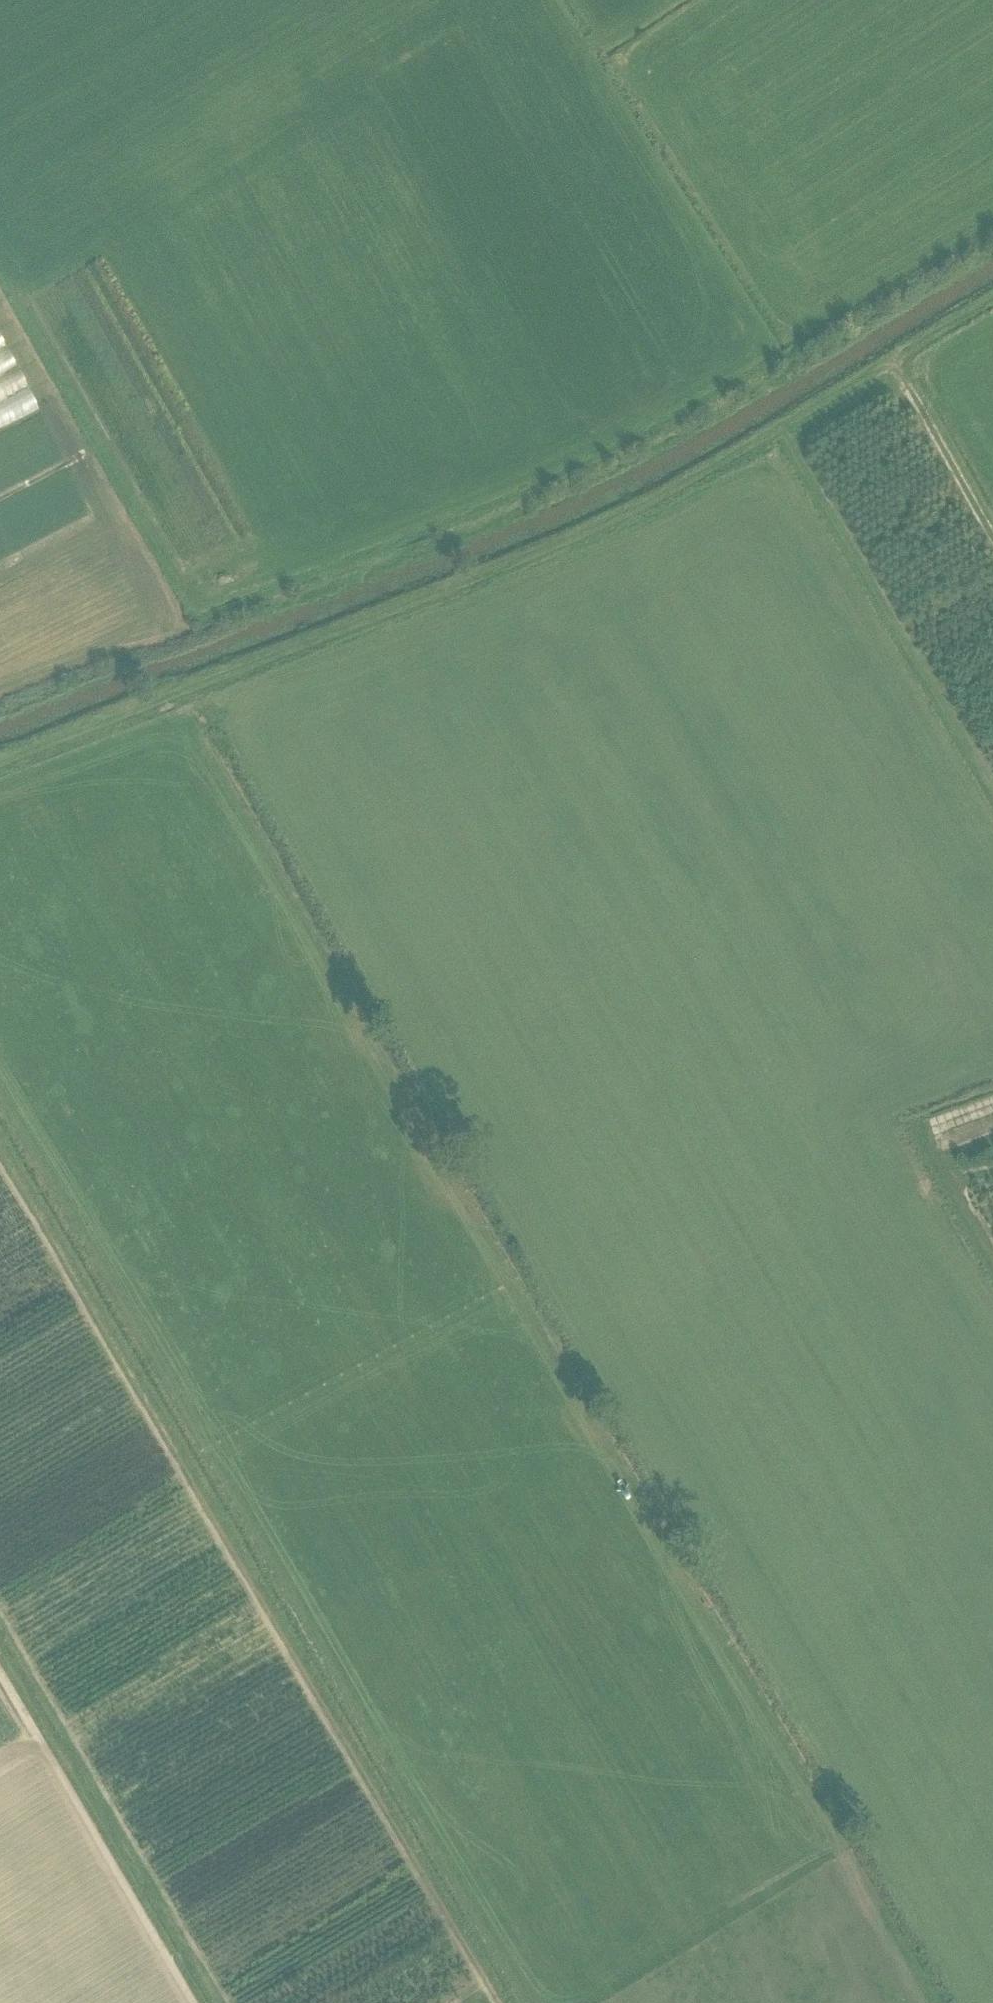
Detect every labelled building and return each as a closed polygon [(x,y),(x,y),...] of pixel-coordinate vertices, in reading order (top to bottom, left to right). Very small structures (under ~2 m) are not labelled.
[(42,420),(0,329),(0,439),(42,420)]
